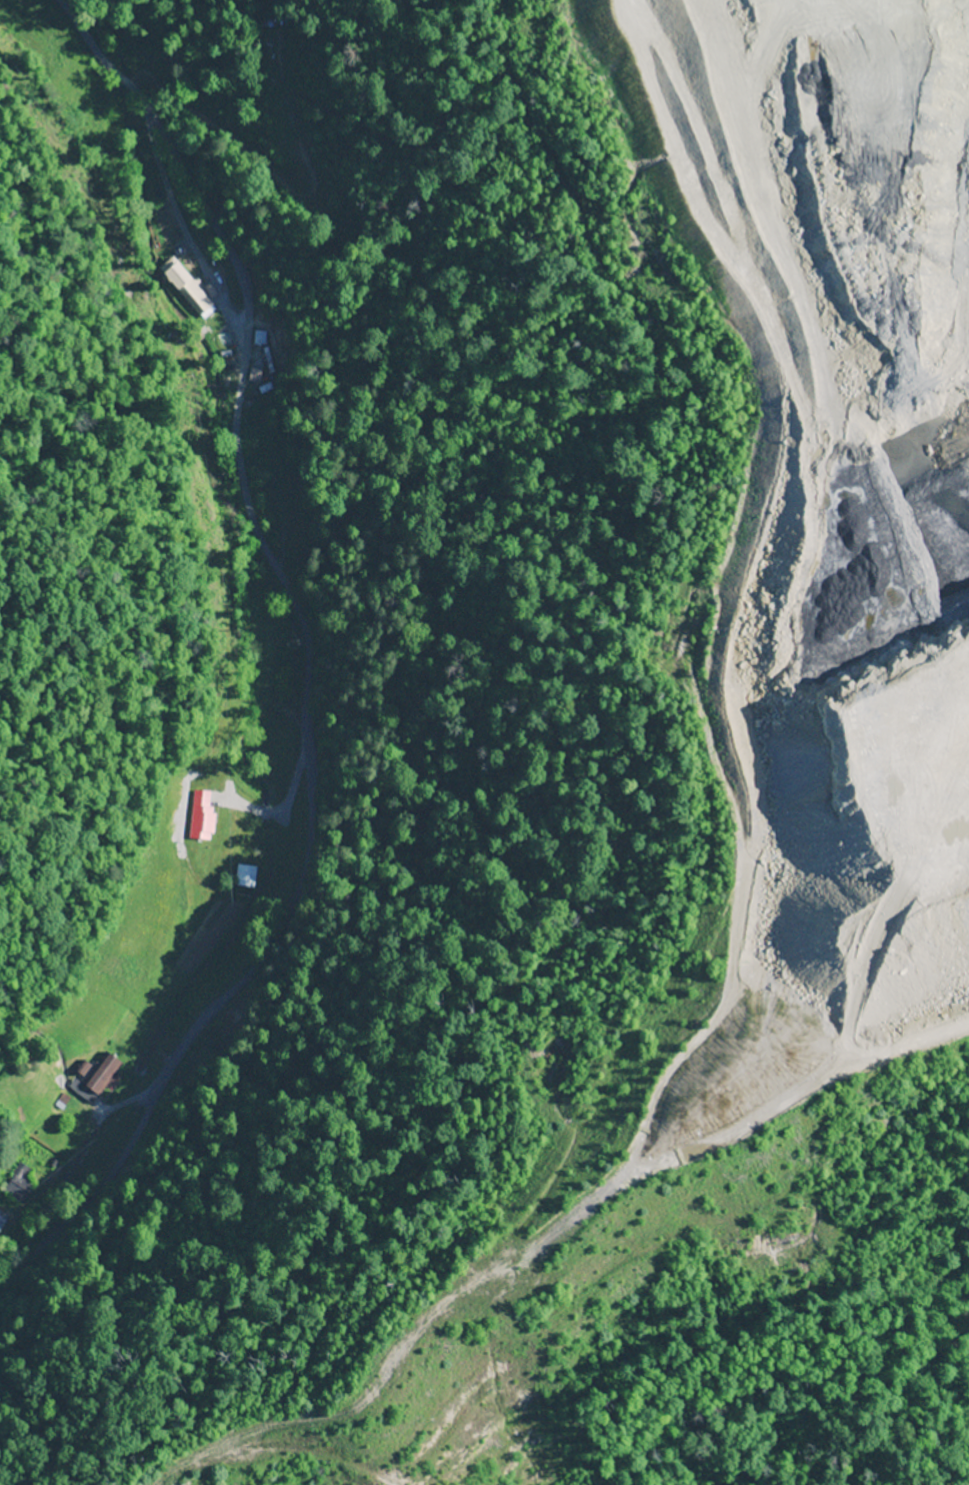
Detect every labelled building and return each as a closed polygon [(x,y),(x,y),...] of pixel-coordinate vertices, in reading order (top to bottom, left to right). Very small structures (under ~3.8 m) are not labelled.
[(213,305),(190,278),(176,289),(199,317),(213,305)] [(215,793),(193,791),(189,840),(210,842),(215,793)] [(254,889),(255,867),(236,866),(235,888),(254,889)] [(80,1085),(98,1099),(122,1066),(104,1052),(80,1085)] [(20,1205),(34,1185),(26,1180),(32,1172),(19,1163),(0,1191),(20,1205)] [(0,1212),(0,1230),(8,1218),(0,1212)]
